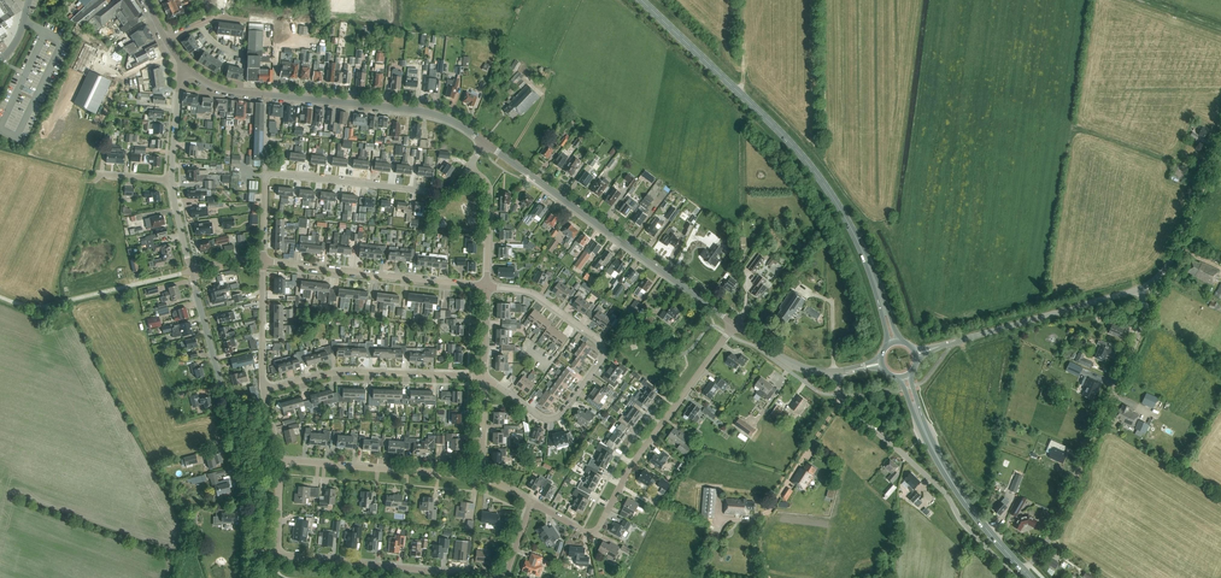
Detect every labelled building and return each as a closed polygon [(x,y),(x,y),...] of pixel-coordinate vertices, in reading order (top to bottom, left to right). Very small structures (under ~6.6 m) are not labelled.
[(6,36),(6,35),(8,33),(7,31),(11,28),(10,27),(13,25),(12,24),(13,22),(11,18),(15,15),(11,10),(4,0),(0,0),(0,40),(6,36)] [(105,0),(92,0),(87,4),(70,20),(83,27),(87,23),(94,32),(96,30),(99,28),(100,28),(115,16),(115,15),(123,27),(121,28),(124,33),(132,27),(138,23),(145,18),(142,13),(140,15),(129,0),(115,0),(108,5),(105,0)] [(180,4),(178,0),(169,0),(168,1),(162,4),(165,10),(180,4)] [(180,4),(165,10),(169,20),(184,13),(180,4)] [(251,14),(251,26),(259,26),(259,14),(251,14)] [(308,23),(300,22),(298,35),(306,36),(308,23)] [(129,54),(155,41),(145,24),(129,35),(133,42),(122,48),(129,54)] [(105,39),(105,38),(112,32),(106,26),(97,35),(105,39)] [(259,57),(262,57),(262,52),(263,28),(249,27),(247,52),(247,57),(259,57)] [(181,43),(186,48),(196,41),(191,35),(181,43)] [(155,41),(129,54),(130,56),(134,55),(138,62),(132,65),(134,68),(150,60),(146,53),(158,47),(155,41)] [(196,41),(186,48),(190,54),(194,51),(195,51),(195,50),(199,47),(195,42),(196,41)] [(85,43),(73,70),(86,76),(98,50),(85,43)] [(312,51),(302,50),(300,62),(302,62),(310,63),(312,51)] [(385,51),(378,50),(377,53),(376,53),(376,61),(384,62),(385,51)] [(204,66),(211,55),(205,51),(201,57),(200,58),(201,58),(198,62),(204,66)] [(204,66),(210,70),(216,59),(215,60),(210,57),(211,56),(211,55),(204,66)] [(259,62),(259,57),(247,57),(247,82),(259,82),(259,70),(259,62)] [(216,59),(210,70),(216,73),(218,69),(219,69),(219,68),(222,63),(216,59)] [(521,64),(515,60),(510,68),(516,72),(521,64)] [(294,64),(291,64),(290,78),(291,78),(291,80),(293,80),(294,79),(296,79),(297,69),(298,69),(299,61),(295,61),(294,64)] [(313,79),(312,80),(316,80),(316,82),(317,82),(317,83),(320,83),(321,82),(322,73),(323,73),(323,68),(318,68),(319,61),(314,61),(313,72),(313,79)] [(290,78),(291,64),(291,63),(287,63),(287,62),(281,62),(280,77),(285,78),(285,79),(288,79),(289,78),(290,78)] [(310,63),(302,62),(302,65),(301,65),(300,79),(304,80),(305,81),(307,81),(308,80),(309,80),(310,65),(310,63)] [(335,65),(328,64),(326,82),(333,83),(335,65)] [(341,84),(342,84),(343,74),(337,73),(337,71),(339,71),(340,64),(335,64),(335,65),(333,83),(336,83),(337,84),(340,85),(341,84)] [(372,68),(372,71),(374,71),(374,74),(374,78),(372,77),(372,81),(373,81),(373,87),(374,87),(374,88),(376,88),(377,87),(381,88),(382,82),(382,79),(383,69),(384,65),(375,64),(375,66),(374,68),(372,68)] [(356,86),(365,87),(366,65),(363,65),(362,74),(357,73),(356,86)] [(153,79),(162,78),(161,68),(156,69),(155,66),(149,67),(150,72),(152,72),(153,79)] [(233,79),(236,68),(229,67),(228,71),(227,71),(227,72),(227,73),(226,77),(233,79)] [(243,70),(236,68),(233,79),(240,81),(241,76),(242,76),(242,75),(243,70)] [(391,77),(392,77),(391,89),(399,90),(401,78),(402,71),(398,71),(398,69),(397,69),(394,68),(393,69),(393,70),(392,70),(391,77)] [(416,89),(417,79),(418,69),(407,68),(406,77),(405,88),(416,89)] [(425,76),(424,92),(425,92),(426,93),(427,93),(428,93),(431,93),(433,69),(430,69),(429,76),(425,76)] [(433,69),(431,93),(433,93),(434,94),(435,94),(436,93),(437,93),(439,80),(435,79),(436,70),(433,69)] [(273,71),(259,70),(259,82),(260,82),(260,83),(262,83),(263,82),(266,82),(266,83),(272,83),(273,71)] [(95,114),(111,82),(89,71),(74,104),(95,114)] [(519,71),(510,80),(514,84),(515,83),(521,89),(526,83),(522,79),(524,76),(519,71)] [(162,78),(153,79),(155,88),(152,89),(153,93),(159,92),(158,88),(164,88),(162,78)] [(446,86),(448,87),(445,96),(446,97),(447,98),(449,98),(450,98),(453,99),(454,94),(456,95),(457,89),(456,89),(459,81),(454,79),(453,80),(447,80),(446,86)] [(483,93),(486,84),(481,82),(478,91),(483,93)] [(522,116),(540,97),(527,85),(509,104),(510,105),(504,111),(505,112),(505,113),(507,115),(508,114),(513,119),(518,113),(522,116)] [(165,98),(153,97),(153,94),(138,93),(138,100),(149,101),(149,103),(165,105),(165,98)] [(183,94),(182,105),(190,106),(189,114),(196,115),(198,95),(189,94),(188,94),(185,93),(185,94),(183,94)] [(473,107),(477,97),(470,94),(470,93),(468,93),(467,93),(466,93),(462,103),(468,105),(467,105),(468,105),(469,106),(471,107),(472,107),(473,107)] [(198,103),(197,113),(204,114),(206,112),(211,113),(213,99),(211,99),(211,98),(208,98),(208,99),(203,98),(202,103),(198,103)] [(217,100),(216,111),(226,112),(227,101),(217,100)] [(234,120),(235,102),(228,101),(227,112),(226,125),(233,125),(234,120)] [(245,119),(246,103),(235,102),(234,120),(233,125),(236,125),(237,119),(245,120),(245,119)] [(264,104),(255,103),(254,126),(255,126),(253,161),(254,161),(262,161),(264,108),(264,104)] [(270,105),(269,116),(282,117),(283,106),(270,105)] [(293,107),(287,107),(287,111),(285,111),(283,124),(289,125),(289,122),(292,123),(292,121),(295,121),(296,114),(293,114),(293,107)] [(312,109),(303,108),(302,115),(300,115),(300,124),(310,125),(312,109)] [(316,109),(315,122),(314,121),(313,126),(318,126),(319,122),(323,123),(324,110),(316,109)] [(149,111),(149,115),(148,120),(150,120),(155,121),(156,118),(163,118),(164,112),(154,111),(149,111)] [(336,132),(336,123),(333,123),(334,112),(328,111),(327,115),(326,115),(325,124),(330,125),(329,131),(336,132)] [(347,113),(338,112),(336,133),(340,134),(340,129),(340,124),(346,124),(347,113)] [(354,114),(353,125),(361,126),(361,129),(367,130),(368,122),(366,122),(367,115),(354,114)] [(376,130),(378,118),(377,118),(376,116),(373,116),(372,117),(370,117),(369,123),(368,129),(370,129),(376,130)] [(378,128),(377,130),(381,130),(381,128),(386,129),(388,118),(379,117),(378,128)] [(153,124),(149,124),(150,120),(143,120),(142,123),(146,124),(145,130),(149,130),(149,129),(153,129),(153,134),(162,135),(162,134),(164,133),(164,131),(163,131),(163,125),(153,124)] [(205,121),(205,128),(212,129),(213,122),(205,121)] [(276,129),(276,122),(269,121),(269,129),(270,129),(269,133),(278,133),(278,129),(276,129)] [(398,141),(398,137),(399,137),(400,125),(399,125),(399,123),(393,122),(392,129),(391,129),(390,136),(394,137),(393,141),(398,141)] [(412,126),(411,138),(411,139),(418,140),(418,138),(420,139),(421,130),(420,130),(420,125),(414,124),(414,127),(412,126)] [(1199,135),(1207,139),(1211,131),(1202,127),(1202,128),(1198,126),(1197,129),(1200,131),(1199,135)] [(586,137),(581,134),(573,145),(578,149),(586,137)] [(565,138),(564,137),(559,144),(563,147),(568,140),(567,139),(570,137),(567,135),(565,138)] [(162,140),(154,140),(151,140),(150,149),(154,149),(161,150),(162,140)] [(352,140),(343,140),(343,148),(351,148),(352,140)] [(203,150),(204,143),(197,143),(196,147),(190,146),(189,156),(196,157),(197,150),(203,150)] [(373,151),(374,144),(365,143),(365,150),(373,151)] [(553,150),(555,147),(550,143),(547,146),(541,154),(542,155),(542,156),(543,157),(545,157),(548,159),(554,151),(553,150)] [(115,164),(116,146),(112,146),(111,151),(111,154),(106,153),(105,158),(107,158),(106,163),(115,164)] [(121,147),(116,146),(115,164),(124,164),(124,160),(125,160),(126,151),(121,150),(121,147)] [(297,162),(298,146),(295,146),(294,154),(290,153),(289,161),(297,162)] [(298,146),(297,162),(304,163),(305,155),(301,154),(302,147),(298,146)] [(402,154),(403,147),(403,146),(396,146),(395,155),(402,156),(402,154)] [(315,156),(311,156),(310,163),(318,164),(319,156),(320,149),(316,148),(315,156)] [(319,156),(318,164),(326,165),(326,157),(322,157),(323,149),(320,149),(319,156)] [(360,169),(362,149),(360,149),(359,157),(358,156),(358,161),(353,160),(353,168),(360,169)] [(362,149),(360,169),(368,170),(369,162),(364,161),(365,157),(364,157),(364,149),(362,149)] [(339,167),(340,159),(341,151),(337,151),(336,158),(332,158),(331,166),(339,167)] [(343,159),(344,152),(341,151),(340,159),(339,167),(347,167),(347,160),(343,159)] [(382,171),(384,152),(381,151),(381,159),(380,159),(380,163),(375,163),(374,171),(382,171)] [(384,152),(382,171),(389,172),(390,164),(386,164),(386,159),(385,159),(386,152),(384,152)] [(562,153),(561,154),(554,164),(561,168),(569,157),(562,153)] [(403,174),(406,154),(403,154),(402,161),(401,161),(401,166),(397,165),(396,173),(403,174)] [(406,154),(403,174),(411,175),(412,167),(407,166),(408,162),(407,162),(407,161),(407,154),(406,154)] [(586,164),(590,157),(586,154),(582,160),(586,164)] [(241,156),(232,155),(232,164),(240,164),(241,156)] [(587,164),(592,167),(598,158),(594,155),(587,164)] [(160,167),(161,158),(154,157),(149,156),(148,163),(153,163),(153,167),(160,167)] [(428,164),(429,157),(427,156),(426,164),(426,168),(425,176),(433,177),(433,169),(429,169),(429,165),(428,164)] [(569,163),(570,164),(565,171),(568,174),(570,176),(571,176),(572,176),(575,171),(576,171),(578,170),(577,169),(578,168),(576,166),(580,161),(574,157),(569,163)] [(617,161),(612,158),(607,166),(611,169),(617,161)] [(425,176),(426,168),(426,164),(424,164),(423,164),(423,168),(418,168),(417,176),(425,176)] [(451,174),(454,169),(448,164),(445,168),(442,166),(439,171),(448,177),(449,176),(450,177),(452,174),(451,174)] [(642,176),(647,180),(651,175),(645,171),(642,176)] [(586,187),(593,178),(586,173),(579,182),(586,187)] [(637,181),(628,174),(623,179),(628,183),(625,186),(630,190),(632,186),(637,181)] [(1178,182),(1180,177),(1171,174),(1169,179),(1178,182)] [(609,183),(604,179),(602,181),(600,180),(592,192),(599,197),(603,192),(604,190),(604,189),(609,183)] [(257,186),(260,186),(261,180),(252,180),(251,189),(256,189),(257,186)] [(650,191),(654,187),(650,183),(645,187),(650,191)] [(285,196),(286,188),(278,187),(277,195),(282,196),(281,203),(284,203),(285,199),(285,196)] [(132,197),(133,189),(125,188),(125,196),(132,197)] [(188,191),(188,194),(188,199),(197,199),(197,198),(200,198),(200,196),(206,196),(206,189),(196,188),(196,191),(188,191)] [(286,188),(285,196),(285,199),(284,203),(287,204),(288,196),(293,197),(293,189),(286,188)] [(614,188),(605,201),(612,206),(621,193),(614,188)] [(306,198),(307,191),(299,190),(299,198),(302,198),(302,206),(305,206),(306,198)] [(306,198),(305,206),(309,206),(309,202),(313,203),(315,192),(307,191),(306,198)] [(147,203),(153,202),(160,201),(159,192),(152,193),(152,192),(144,192),(144,198),(147,198),(147,203)] [(326,211),(327,201),(328,193),(321,192),(320,200),(324,200),(323,210),(326,211)] [(502,197),(501,197),(500,212),(505,212),(505,204),(509,204),(510,194),(509,194),(508,193),(506,192),(506,193),(502,193),(502,197)] [(327,201),(326,211),(330,211),(331,204),(330,204),(331,201),(335,202),(336,194),(328,193),(327,201)] [(347,211),(349,195),(342,194),(341,202),(345,203),(344,210),(347,211)] [(649,210),(647,208),(654,199),(647,194),(634,212),(637,214),(632,221),(640,226),(647,216),(645,214),(649,210)] [(347,217),(350,217),(352,204),(356,204),(357,196),(349,195),(347,211),(347,214),(347,215),(347,217)] [(531,203),(534,199),(533,198),(533,197),(531,196),(530,197),(529,196),(528,196),(526,195),(521,202),(523,203),(521,206),(524,209),(526,205),(528,207),(529,205),(530,206),(531,204),(531,203)] [(625,203),(619,211),(625,216),(631,208),(634,210),(639,204),(630,198),(626,204),(625,203)] [(364,205),(360,205),(358,221),(364,222),(364,219),(365,219),(366,207),(368,207),(368,211),(374,212),(375,207),(373,207),(374,200),(365,199),(364,205)] [(391,204),(391,202),(381,201),(381,207),(385,208),(385,212),(389,212),(389,213),(392,214),(392,213),(393,204),(391,204)] [(410,223),(411,214),(411,208),(407,208),(408,204),(397,202),(396,209),(403,210),(403,213),(406,214),(405,222),(410,223)] [(423,213),(424,204),(415,203),(414,212),(423,213)] [(537,216),(541,218),(541,219),(548,209),(547,209),(547,208),(546,207),(545,206),(544,206),(543,206),(542,207),(539,205),(537,209),(535,208),(530,216),(527,214),(523,220),(529,225),(534,217),(535,218),(537,216)] [(678,212),(672,207),(664,217),(671,222),(678,212)] [(207,216),(206,208),(204,208),(200,208),(191,209),(191,210),(190,210),(191,212),(191,213),(192,218),(194,218),(201,217),(201,216),(205,216),(207,216)] [(501,213),(501,218),(500,222),(508,222),(508,218),(508,214),(501,213)] [(556,222),(559,218),(558,217),(559,216),(556,214),(555,215),(553,213),(548,219),(547,218),(541,227),(545,229),(549,224),(553,228),(556,224),(556,222)] [(161,225),(165,224),(163,216),(159,217),(159,215),(150,218),(145,219),(147,229),(152,228),(161,226),(161,225)] [(222,227),(235,226),(234,218),(222,219),(222,227)] [(306,227),(307,219),(299,218),(298,227),(306,227)] [(646,232),(651,235),(654,237),(659,230),(664,224),(656,218),(651,225),(646,232)] [(276,228),(284,228),(286,228),(286,229),(294,229),(294,226),(293,226),(293,223),(286,223),(286,224),(284,224),(284,220),(276,220),(276,228)] [(709,231),(716,226),(712,220),(704,225),(709,231)] [(213,223),(195,225),(195,226),(194,226),(194,228),(195,229),(196,234),(201,234),(201,235),(206,234),(206,235),(214,235),(213,223)] [(571,246),(570,245),(576,237),(575,236),(578,231),(573,228),(574,227),(569,224),(565,229),(565,228),(562,232),(569,237),(565,242),(566,242),(563,245),(568,249),(571,246)] [(687,224),(685,229),(686,229),(683,235),(687,237),(692,226),(687,224)] [(512,241),(512,236),(513,226),(511,225),(505,225),(505,229),(508,230),(508,231),(500,231),(500,240),(512,241)] [(143,232),(142,227),(135,229),(135,228),(129,230),(130,236),(143,232)] [(147,245),(154,243),(153,239),(167,236),(166,228),(156,231),(157,234),(149,236),(145,237),(146,240),(142,241),(143,246),(147,245)] [(675,231),(671,228),(670,228),(669,228),(669,229),(668,229),(662,237),(663,238),(661,242),(667,246),(668,244),(669,245),(670,245),(671,244),(675,247),(679,241),(675,238),(676,237),(673,234),(675,231)] [(558,232),(554,229),(550,235),(554,238),(558,232)] [(338,236),(338,232),(334,232),(334,236),(333,242),(326,241),(326,249),(329,249),(329,253),(329,254),(333,254),(333,253),(336,253),(337,246),(338,236)] [(313,253),(316,234),(312,234),(311,240),(307,240),(306,253),(313,253)] [(316,234),(313,253),(317,254),(317,255),(320,255),(320,254),(321,254),(321,251),(324,251),(325,244),(321,244),(321,247),(318,246),(319,241),(318,241),(319,235),(316,234)] [(283,240),(284,236),(276,235),(275,243),(287,243),(291,243),(295,244),(295,240),(288,240),(283,240)] [(344,254),(346,235),(341,235),(340,246),(337,246),(336,253),(344,254)] [(346,235),(344,254),(347,255),(347,256),(350,256),(350,255),(351,255),(352,248),(347,247),(349,236),(346,235)] [(577,242),(576,241),(567,252),(573,256),(575,253),(573,251),(577,246),(583,249),(590,239),(588,238),(588,237),(584,235),(583,237),(581,236),(577,242)] [(208,240),(198,242),(199,247),(199,249),(200,249),(200,250),(201,250),(201,252),(208,250),(208,248),(210,248),(209,247),(212,247),(212,245),(216,244),(216,245),(228,242),(227,236),(215,239),(215,240),(208,241),(208,240)] [(306,253),(307,240),(308,237),(304,236),(304,240),(300,239),(299,252),(299,253),(303,253),(303,252),(306,253)] [(476,254),(476,244),(472,244),(472,238),(466,238),(465,248),(468,248),(468,253),(476,254)] [(553,239),(546,249),(552,253),(559,243),(553,239)] [(587,259),(586,258),(589,254),(590,255),(592,252),(596,255),(601,247),(595,242),(591,248),(588,246),(585,251),(584,251),(575,264),(574,266),(580,270),(581,268),(587,259)] [(163,254),(172,252),(170,246),(166,247),(166,246),(161,247),(160,244),(155,246),(154,243),(147,245),(148,249),(154,248),(155,252),(162,250),(163,254)] [(287,251),(287,243),(275,243),(275,251),(283,251),(287,251)] [(366,258),(368,245),(364,244),(360,244),(359,248),(360,248),(359,257),(366,258)] [(507,244),(507,247),(507,248),(500,248),(499,258),(507,258),(512,258),(512,248),(523,248),(523,245),(507,244)] [(373,258),(375,245),(368,245),(366,258),(373,258)] [(375,245),(373,258),(381,259),(381,255),(385,255),(385,246),(375,245)] [(715,267),(716,265),(720,261),(716,258),(722,250),(716,245),(710,253),(706,251),(702,256),(706,259),(705,260),(706,261),(706,262),(709,264),(710,264),(711,264),(715,267)] [(395,261),(396,250),(397,248),(389,247),(388,260),(395,261)] [(402,262),(404,248),(400,248),(400,251),(396,250),(395,261),(402,262)] [(404,248),(402,262),(410,262),(410,258),(413,258),(414,249),(408,249),(404,248)] [(745,252),(741,249),(730,267),(734,269),(745,252)] [(597,270),(598,269),(603,261),(607,264),(613,256),(612,255),(611,254),(610,253),(609,253),(606,251),(603,256),(602,256),(600,258),(599,257),(592,267),(597,270)] [(172,252),(163,254),(163,259),(153,261),(154,267),(165,265),(164,262),(169,261),(169,259),(173,258),(172,252)] [(425,256),(426,253),(422,253),(422,255),(418,255),(417,257),(417,266),(424,266),(425,256)] [(431,267),(433,254),(429,254),(429,256),(425,256),(424,266),(431,267)] [(438,268),(440,255),(433,254),(431,267),(438,268)] [(440,255),(438,268),(446,269),(447,256),(440,255)] [(759,255),(754,262),(748,269),(754,274),(765,259),(759,255)] [(778,261),(772,257),(767,264),(771,266),(773,263),(776,264),(778,261)] [(137,259),(130,260),(133,272),(134,272),(138,271),(139,271),(137,259)] [(468,259),(465,259),(457,259),(457,265),(468,266),(467,272),(475,272),(475,263),(468,263),(468,259)] [(616,260),(613,264),(612,263),(612,264),(606,272),(611,276),(615,270),(619,273),(620,272),(621,272),(621,271),(621,270),(625,265),(624,264),(625,264),(622,262),(621,262),(620,262),(616,260)] [(1193,276),(1197,278),(1212,285),(1215,280),(1217,281),(1219,277),(1217,276),(1219,270),(1200,262),(1200,264),(1193,261),(1187,273),(1193,275),(1193,276)] [(515,272),(516,266),(508,266),(508,269),(499,269),(499,277),(505,277),(505,278),(514,279),(514,278),(515,278),(515,272)] [(625,281),(631,286),(633,283),(634,283),(640,275),(633,270),(627,278),(625,281)] [(551,281),(554,274),(548,271),(546,275),(538,271),(536,276),(535,276),(533,281),(544,286),(547,279),(551,281)] [(586,273),(583,278),(594,286),(597,280),(586,273)] [(759,299),(767,288),(762,285),(766,281),(759,276),(753,283),(756,286),(751,293),(759,299)] [(285,288),(288,288),(288,285),(292,285),(292,282),(285,281),(285,279),(282,279),(282,278),(275,278),(274,286),(285,286),(285,288)] [(558,296),(565,286),(559,282),(561,280),(558,278),(553,284),(556,286),(552,292),(558,296)] [(615,287),(619,281),(616,278),(615,278),(611,284),(615,287)] [(735,288),(738,284),(730,278),(725,285),(724,284),(722,287),(726,289),(731,292),(735,288)] [(637,296),(638,294),(642,289),(646,291),(647,291),(648,289),(648,288),(651,283),(645,279),(634,294),(637,296)] [(307,290),(308,282),(305,282),(305,281),(301,281),(301,282),(300,289),(303,290),(302,295),(303,295),(302,298),(306,299),(307,295),(307,290)] [(314,291),(315,283),(312,282),(312,283),(308,282),(307,290),(307,295),(306,299),(310,299),(310,295),(310,290),(314,291)] [(317,300),(321,300),(323,284),(319,284),(319,283),(315,283),(314,291),(318,291),(317,300)] [(220,293),(226,292),(229,291),(228,284),(219,286),(219,284),(214,285),(215,289),(210,290),(211,295),(220,293)] [(323,284),(321,300),(320,303),(324,303),(325,297),(326,297),(327,292),(329,292),(328,301),(333,301),(333,300),(334,293),(329,292),(330,285),(329,285),(329,284),(326,284),(326,285),(323,284)] [(617,298),(624,288),(619,284),(612,294),(617,298)] [(1213,299),(1220,303),(1220,284),(1217,292),(1216,291),(1214,296),(1213,299)] [(159,292),(157,286),(147,289),(149,295),(159,292)] [(163,297),(179,293),(177,286),(169,288),(170,291),(162,293),(163,297)] [(565,286),(558,296),(564,301),(568,295),(571,297),(576,291),(573,289),(571,291),(565,286)] [(340,309),(343,309),(346,290),(342,290),(342,289),(339,289),(339,290),(338,290),(338,293),(334,293),(333,300),(333,301),(336,302),(336,297),(341,298),(340,309)] [(349,298),(352,299),(353,290),(350,290),(350,291),(346,290),(343,309),(347,310),(348,303),(349,298)] [(359,308),(360,292),(356,292),(357,291),(353,290),(352,299),(355,299),(354,304),(355,304),(354,311),(358,312),(359,308)] [(794,318),(806,300),(792,290),(779,308),(781,310),(776,317),(782,321),(782,323),(784,324),(785,323),(786,324),(791,317),(794,318)] [(578,311),(585,301),(579,296),(582,293),(579,291),(573,298),(576,301),(572,306),(578,311)] [(220,293),(211,295),(210,295),(212,300),(213,304),(228,300),(226,292),(220,293)] [(360,292),(359,308),(362,308),(363,305),(364,300),(367,300),(368,293),(367,293),(367,292),(364,292),(360,292)] [(179,293),(163,297),(161,297),(162,302),(168,300),(172,299),(172,302),(181,299),(179,293)] [(382,311),(384,295),(381,294),(381,293),(378,293),(378,294),(377,294),(376,301),(379,302),(378,310),(382,311)] [(414,311),(416,295),(412,294),(412,293),(409,293),(409,294),(408,294),(407,301),(411,302),(411,306),(410,306),(410,310),(414,311)] [(242,298),(241,294),(233,296),(235,303),(247,300),(246,297),(242,298)] [(422,303),(423,295),(419,294),(419,295),(416,295),(414,311),(414,314),(417,314),(417,311),(418,307),(418,303),(422,303)] [(387,305),(390,306),(391,295),(384,295),(382,311),(386,311),(387,305)] [(391,295),(390,306),(389,311),(393,312),(394,303),(398,304),(399,296),(398,296),(398,295),(395,295),(395,296),(391,295)] [(428,312),(430,296),(426,296),(426,295),(423,295),(422,303),(425,303),(424,308),(424,312),(424,316),(428,316),(428,312)] [(430,296),(428,312),(432,313),(433,304),(437,305),(437,297),(437,296),(433,296),(433,297),(430,296)] [(463,309),(463,300),(456,300),(456,299),(449,299),(449,305),(453,305),(454,305),(454,309),(463,309)] [(629,309),(627,312),(634,316),(642,305),(636,300),(631,307),(629,309)] [(585,301),(578,311),(584,315),(588,309),(591,311),(595,305),(592,303),(591,305),(585,301)] [(1211,302),(1209,307),(1220,313),(1220,306),(1220,305),(1216,303),(1215,305),(1213,305),(1214,303),(1211,302)] [(498,312),(510,312),(515,312),(521,312),(521,304),(515,304),(515,309),(510,308),(510,304),(506,304),(505,304),(498,304),(498,312)] [(292,314),(292,309),(286,309),(286,310),(283,310),(283,305),(274,305),(274,314),(283,314),(286,314),(292,314)] [(598,325),(605,315),(602,313),(603,310),(598,306),(593,312),(596,314),(592,321),(598,325)] [(672,306),(668,312),(664,310),(659,317),(667,323),(671,316),(676,320),(678,320),(680,318),(679,316),(678,315),(680,312),(681,311),(675,307),(675,308),(672,306)] [(807,306),(804,311),(808,313),(807,313),(818,320),(821,314),(818,312),(807,306)] [(169,313),(168,307),(158,310),(160,316),(169,313)] [(172,313),(174,321),(181,319),(181,320),(188,318),(186,308),(178,310),(174,311),(172,313)] [(533,324),(540,314),(534,310),(523,325),(525,327),(528,323),(529,321),(533,324)] [(230,320),(235,319),(233,312),(229,313),(223,314),(224,315),(217,317),(217,318),(217,319),(217,321),(218,321),(218,323),(223,322),(230,321),(230,320)] [(510,319),(510,312),(498,312),(498,319),(502,319),(502,325),(517,325),(517,319),(510,319)] [(608,324),(610,325),(616,316),(613,313),(610,318),(605,315),(598,325),(604,329),(608,324)] [(283,322),(283,314),(274,314),(274,322),(283,322)] [(533,332),(535,334),(546,319),(540,314),(533,324),(537,327),(536,329),(535,328),(533,332)] [(652,325),(655,320),(649,315),(645,321),(652,325)] [(162,326),(159,316),(147,319),(149,329),(162,326)] [(540,330),(544,333),(550,325),(552,323),(546,319),(535,334),(537,336),(540,332),(539,331),(540,330)] [(446,324),(448,324),(448,326),(451,326),(451,328),(452,328),(451,332),(452,334),(453,334),(454,335),(456,335),(462,335),(462,326),(456,326),(456,320),(448,320),(446,320),(446,324)] [(1121,339),(1124,330),(1120,328),(1121,324),(1112,320),(1110,324),(1112,325),(1108,333),(1121,339)] [(282,326),(283,322),(274,322),(274,330),(282,330),(285,330),(292,330),(292,326),(285,326),(282,326)] [(179,331),(191,328),(191,327),(192,326),(191,324),(190,324),(190,323),(178,325),(178,327),(173,329),(174,332),(179,331)] [(172,331),(171,325),(162,327),(163,333),(172,331)] [(517,331),(517,325),(502,325),(502,330),(497,330),(497,337),(509,338),(509,330),(517,331)] [(545,336),(549,339),(556,329),(550,325),(544,333),(539,340),(541,342),(544,338),(543,338),(545,336)] [(231,329),(231,326),(220,329),(221,333),(220,333),(221,337),(222,336),(222,338),(235,335),(233,329),(231,329)] [(179,331),(174,332),(172,333),(173,338),(182,335),(183,336),(193,334),(191,328),(179,331)] [(548,347),(551,349),(562,334),(556,329),(549,339),(553,342),(552,344),(551,344),(548,347)] [(562,334),(551,349),(553,351),(556,347),(555,347),(556,345),(561,348),(568,338),(562,334)] [(497,337),(497,345),(502,345),(501,350),(508,351),(515,351),(516,345),(509,345),(509,338),(497,337)] [(195,338),(186,341),(181,342),(183,351),(192,349),(192,348),(197,346),(196,342),(197,342),(196,339),(195,340),(195,338)] [(236,346),(234,338),(228,339),(229,341),(224,342),(225,347),(225,350),(224,351),(225,354),(232,352),(231,347),(236,346)] [(380,358),(387,358),(388,347),(388,339),(385,339),(384,345),(384,347),(381,347),(380,349),(380,358)] [(388,350),(387,358),(394,359),(395,345),(395,341),(392,340),(391,345),(391,348),(388,347),(388,350)] [(1100,341),(1099,341),(1097,344),(1101,346),(1096,358),(1102,361),(1105,354),(1113,358),(1116,350),(1107,346),(1107,347),(1106,346),(1107,343),(1101,341),(1100,341)] [(366,342),(366,344),(359,344),(358,357),(365,357),(365,353),(369,353),(369,342),(366,342)] [(375,358),(380,358),(380,349),(381,347),(381,345),(377,345),(377,347),(373,347),(373,342),(369,342),(369,353),(373,353),(373,358),(375,359),(375,358)] [(343,357),(344,348),(345,348),(345,346),(345,344),(336,343),(336,346),(331,346),(332,354),(336,354),(336,356),(343,357)] [(581,347),(589,353),(592,349),(584,343),(581,347)] [(461,353),(461,347),(455,347),(455,344),(448,344),(448,353),(454,353),(454,362),(462,362),(462,353),(461,353)] [(402,354),(405,355),(406,348),(406,346),(402,346),(402,345),(395,345),(394,359),(402,359),(402,354)] [(318,349),(321,362),(328,360),(327,356),(331,355),(330,346),(325,347),(318,349)] [(586,357),(589,353),(581,347),(578,351),(586,357)] [(416,362),(417,349),(417,348),(413,348),(406,348),(405,355),(405,357),(409,357),(409,361),(416,362)] [(435,358),(436,349),(428,348),(428,349),(424,349),(423,362),(431,362),(431,358),(435,358)] [(314,364),(321,362),(318,349),(314,350),(315,352),(312,353),(312,355),(314,364)] [(497,356),(496,363),(508,364),(508,351),(501,350),(501,356),(497,356)] [(314,364),(312,355),(312,353),(311,351),(308,352),(308,354),(304,355),(303,351),(299,352),(302,362),(306,361),(307,366),(314,364)] [(583,361),(586,357),(578,351),(574,355),(577,357),(583,361)] [(299,363),(302,362),(299,352),(296,353),(296,355),(293,356),(294,358),(290,359),(291,361),(293,369),(300,368),(299,363)] [(1084,355),(1079,352),(1075,361),(1091,368),(1093,363),(1083,359),(1084,355)] [(252,354),(231,359),(233,368),(254,363),(252,354)] [(747,360),(741,356),(739,359),(732,354),(725,363),(730,368),(732,366),(736,368),(739,364),(743,366),(747,360)] [(293,369),(291,361),(290,359),(290,357),(286,358),(283,359),(284,363),(286,371),(293,369)] [(586,363),(583,361),(577,357),(574,362),(583,367),(586,363)] [(286,371),(284,363),(283,359),(274,361),(275,365),(276,364),(279,373),(286,371)] [(202,368),(198,369),(196,362),(190,364),(193,375),(196,374),(197,379),(204,377),(202,368)] [(580,371),(583,367),(574,362),(571,365),(580,371)] [(1080,377),(1084,368),(1071,362),(1067,371),(1080,377)] [(609,370),(619,377),(621,374),(623,376),(628,370),(621,364),(618,368),(613,364),(609,370)] [(557,371),(572,382),(576,376),(566,369),(563,373),(561,372),(562,371),(558,369),(557,371)] [(522,390),(533,375),(536,372),(533,370),(528,377),(529,378),(528,379),(523,376),(516,386),(522,390)] [(616,381),(619,377),(609,370),(604,376),(609,379),(607,382),(615,388),(619,383),(616,381)] [(558,381),(568,388),(572,382),(557,371),(555,373),(558,376),(559,375),(561,376),(558,381)] [(240,383),(246,381),(244,373),(238,374),(238,373),(233,375),(233,376),(232,377),(233,381),(232,382),(233,384),(234,384),(234,385),(241,383),(240,383)] [(508,380),(513,384),(517,378),(512,375),(508,380)] [(533,375),(522,390),(528,395),(535,385),(531,382),(532,380),(533,380),(535,377),(533,375)] [(724,391),(728,385),(719,377),(714,383),(711,381),(702,394),(710,399),(719,387),(724,391)] [(644,378),(641,383),(647,387),(647,388),(642,394),(652,401),(657,395),(653,391),(650,390),(653,386),(654,385),(653,385),(644,378)] [(755,385),(756,386),(755,386),(755,387),(755,388),(755,389),(756,389),(756,390),(757,390),(758,390),(759,390),(760,389),(765,393),(762,396),(769,400),(773,394),(770,391),(773,387),(761,378),(755,385)] [(1102,384),(1088,378),(1084,388),(1086,388),(1082,396),(1089,398),(1089,400),(1091,400),(1092,400),(1096,392),(1098,393),(1102,384)] [(563,394),(568,388),(558,381),(555,385),(553,383),(550,380),(548,383),(563,394)] [(549,392),(557,398),(559,400),(563,394),(548,383),(546,385),(550,388),(550,387),(552,388),(549,392)] [(604,390),(597,385),(593,391),(603,398),(606,395),(609,397),(611,395),(615,398),(618,394),(607,386),(604,390)] [(257,398),(253,386),(248,387),(252,400),(257,398)] [(350,398),(350,389),(343,389),(342,392),(337,393),(337,395),(339,402),(342,402),(346,402),(349,402),(350,398)] [(331,390),(324,392),(327,402),(328,404),(331,403),(334,403),(334,402),(339,402),(337,395),(337,393),(332,394),(331,390)] [(380,403),(380,390),(373,390),(373,394),(369,394),(368,405),(379,406),(380,403)] [(552,404),(557,398),(549,392),(547,390),(544,395),(542,393),(539,390),(537,393),(552,404)] [(406,404),(406,396),(402,396),(402,391),(395,391),(394,399),(394,404),(406,404)] [(417,405),(417,392),(410,391),(410,396),(406,396),(406,404),(409,404),(417,405)] [(607,401),(603,398),(593,391),(588,397),(595,402),(593,406),(599,411),(604,405),(607,401)] [(328,404),(327,402),(324,392),(317,394),(319,402),(323,401),(324,405),(328,404)] [(425,392),(424,403),(424,405),(428,405),(436,406),(436,397),(432,397),(432,392),(425,392)] [(453,392),(447,392),(441,392),(441,400),(446,401),(446,399),(453,399),(453,403),(461,403),(461,392),(453,392)] [(639,406),(641,403),(648,407),(652,401),(642,394),(639,392),(635,398),(632,396),(629,399),(639,406)] [(1158,398),(1146,392),(1142,403),(1154,408),(1158,398)] [(552,404),(537,393),(536,395),(539,397),(540,397),(541,398),(538,402),(548,410),(552,404)] [(319,402),(317,394),(310,396),(311,400),(307,401),(308,408),(309,409),(313,409),(313,408),(317,407),(321,406),(319,402)] [(197,395),(191,396),(194,407),(198,406),(198,405),(204,404),(205,408),(212,406),(209,397),(202,399),(199,400),(197,395)] [(798,414),(807,402),(799,396),(790,408),(798,414)] [(295,400),(297,408),(298,412),(298,413),(300,421),(303,420),(301,412),(300,407),(304,406),(304,409),(308,408),(307,401),(303,402),(302,398),(295,400)] [(643,414),(639,411),(636,409),(639,406),(629,399),(625,405),(631,409),(628,413),(638,420),(643,414)] [(290,410),(290,412),(291,414),(294,413),(293,409),(297,408),(295,400),(288,402),(290,410)] [(287,415),(287,413),(290,412),(290,410),(288,402),(280,403),(278,402),(276,407),(282,410),(284,416),(287,415)] [(615,404),(612,408),(616,411),(617,413),(620,409),(619,407),(615,404)] [(692,404),(684,414),(685,415),(683,417),(684,418),(686,420),(687,419),(689,417),(692,420),(693,420),(695,422),(697,422),(699,419),(699,418),(696,415),(700,409),(692,404)] [(777,405),(777,406),(771,414),(777,418),(779,415),(785,419),(789,413),(777,405)] [(1139,415),(1129,410),(1130,408),(1123,405),(1121,409),(1119,409),(1115,418),(1121,421),(1120,422),(1123,423),(1123,424),(1133,428),(1139,415)] [(717,416),(714,413),(705,407),(702,411),(714,420),(717,416)] [(593,420),(596,416),(588,410),(585,414),(579,410),(574,417),(578,420),(578,421),(581,424),(582,423),(587,426),(592,419),(593,420)] [(449,423),(452,424),(460,424),(460,415),(457,415),(457,411),(449,411),(449,423)] [(507,419),(507,413),(494,413),(494,424),(504,424),(504,418),(507,419)] [(622,415),(618,421),(625,426),(627,427),(629,424),(634,427),(638,420),(628,413),(625,417),(622,415)] [(755,430),(739,418),(735,424),(751,436),(755,430)] [(1139,420),(1135,429),(1145,434),(1149,425),(1139,420)] [(293,429),(299,428),(298,423),(288,426),(289,430),(284,431),(286,438),(285,438),(287,444),(296,441),(293,429)] [(609,431),(623,441),(627,436),(623,433),(627,428),(621,423),(619,426),(617,424),(615,427),(613,425),(609,431),(610,431),(609,431)] [(317,445),(318,434),(313,433),(313,430),(311,429),(311,427),(305,427),(304,441),(308,441),(308,446),(313,446),(313,445),(317,445)] [(542,445),(545,438),(541,437),(544,430),(535,427),(531,438),(537,440),(536,443),(542,445)] [(686,455),(690,448),(684,444),(689,438),(681,432),(681,433),(674,428),(668,437),(680,445),(678,449),(686,455)] [(508,438),(509,430),(501,429),(501,434),(494,433),(493,444),(503,444),(503,437),(508,438)] [(554,439),(549,439),(549,446),(555,446),(557,446),(558,450),(563,448),(558,429),(555,430),(556,434),(553,434),(553,437),(554,439)] [(567,435),(567,434),(565,431),(563,432),(562,429),(558,429),(563,448),(569,447),(568,443),(569,443),(569,442),(574,439),(571,433),(567,435)] [(702,433),(696,429),(693,433),(699,437),(702,433)] [(345,436),(344,448),(352,448),(353,441),(357,442),(358,434),(354,433),(354,430),(351,430),(351,433),(350,437),(345,436)] [(323,434),(318,434),(317,445),(320,446),(320,447),(326,447),(326,442),(325,442),(325,439),(329,439),(330,431),(323,431),(323,434)] [(619,447),(623,441),(609,431),(605,437),(607,438),(603,443),(611,449),(615,444),(619,447)] [(344,448),(345,436),(340,436),(341,432),(334,432),(333,440),(337,440),(336,447),(344,448)] [(372,440),(371,451),(378,451),(379,446),(383,447),(383,445),(384,437),(385,433),(383,433),(382,439),(377,438),(377,437),(372,436),(372,440)] [(456,434),(446,434),(446,442),(447,442),(447,450),(448,451),(448,452),(450,453),(451,452),(452,451),(452,450),(459,450),(460,440),(456,440),(456,434)] [(421,441),(420,455),(425,456),(426,453),(429,453),(430,446),(435,446),(435,436),(428,435),(428,440),(425,439),(425,442),(421,441)] [(445,436),(436,435),(436,444),(444,444),(445,436)] [(359,436),(358,444),(363,445),(363,450),(371,451),(372,440),(366,440),(366,437),(364,437),(360,436),(359,436)] [(408,447),(409,438),(409,436),(404,436),(404,439),(402,438),(401,442),(396,442),(395,453),(403,454),(404,447),(408,447)] [(391,441),(392,437),(384,437),(383,445),(388,445),(388,452),(395,453),(396,442),(391,441)] [(420,455),(421,441),(422,439),(409,438),(408,447),(408,449),(413,450),(413,455),(420,455)] [(1048,457),(1063,464),(1068,453),(1058,449),(1060,444),(1051,440),(1048,447),(1052,449),(1048,457)] [(598,457),(609,462),(613,455),(606,452),(608,448),(600,443),(596,450),(600,452),(598,457)] [(506,456),(506,449),(499,449),(498,453),(493,453),(493,463),(502,463),(502,456),(506,456)] [(665,462),(669,456),(663,452),(659,458),(655,455),(650,462),(661,469),(666,463),(665,462)] [(222,463),(220,453),(213,455),(213,454),(207,456),(207,458),(206,458),(209,469),(216,467),(216,465),(222,463)] [(198,462),(196,454),(184,458),(186,466),(198,462)] [(605,469),(609,462),(598,457),(596,461),(591,459),(588,466),(596,470),(598,466),(605,469)] [(893,472),(898,467),(887,457),(879,465),(890,475),(887,478),(891,482),(896,475),(893,472)] [(684,465),(680,462),(676,468),(680,471),(684,465)] [(793,480),(792,482),(805,490),(808,486),(808,485),(809,483),(810,483),(814,476),(812,475),(816,469),(807,463),(803,470),(802,469),(800,472),(799,471),(798,473),(797,473),(793,480)] [(594,474),(596,470),(588,466),(585,472),(589,474),(587,479),(597,485),(601,478),(594,474)] [(644,469),(638,480),(638,481),(638,482),(639,483),(640,483),(641,483),(642,482),(648,486),(647,486),(651,488),(655,481),(657,477),(652,474),(647,472),(647,471),(644,469)] [(216,472),(208,474),(209,479),(210,479),(213,489),(215,489),(217,496),(218,496),(218,497),(222,496),(222,494),(230,492),(229,487),(231,487),(229,480),(218,483),(217,477),(216,472)] [(911,472),(904,480),(909,485),(907,487),(908,489),(911,492),(912,493),(909,497),(908,497),(909,498),(914,502),(918,498),(920,495),(915,490),(914,489),(920,482),(911,472)] [(1017,474),(1014,481),(1013,480),(1009,491),(1016,493),(1023,476),(1017,474)] [(201,476),(187,480),(187,483),(191,482),(192,485),(202,482),(201,476)] [(542,486),(546,480),(540,476),(539,479),(534,476),(528,487),(535,491),(539,484),(542,486)] [(597,485),(587,479),(584,483),(581,482),(577,488),(587,493),(589,489),(594,492),(597,485)] [(670,483),(661,479),(657,486),(666,491),(670,483)] [(546,480),(542,486),(546,488),(542,495),(549,499),(555,489),(550,486),(552,483),(546,480)] [(309,499),(310,488),(299,487),(298,494),(295,494),(294,503),(306,504),(306,498),(309,499)] [(789,501),(795,490),(790,487),(783,498),(789,501)] [(836,488),(829,487),(827,498),(834,499),(836,488)] [(717,489),(704,488),(701,517),(714,518),(717,489)] [(334,505),(335,490),(325,489),(324,500),(319,500),(319,507),(327,508),(327,504),(334,505)] [(585,508),(589,501),(584,498),(586,494),(576,489),(572,495),(577,497),(575,502),(585,508)] [(361,492),(360,507),(369,508),(368,513),(376,514),(377,504),(371,504),(372,494),(364,493),(364,492),(361,492)] [(557,504),(562,495),(558,493),(553,501),(557,504)] [(408,511),(408,503),(401,502),(402,496),(396,495),(395,496),(386,496),(385,506),(398,508),(398,510),(408,511)] [(1026,499),(1020,496),(1009,514),(1016,517),(1026,499)] [(435,519),(436,510),(432,509),(433,499),(424,498),(423,503),(420,502),(420,510),(429,510),(428,519),(435,519)] [(631,519),(635,512),(638,506),(644,510),(647,505),(641,501),(639,504),(628,498),(624,506),(622,511),(628,514),(627,516),(631,519)] [(998,515),(999,515),(1000,516),(1007,508),(1006,507),(1010,502),(1005,498),(1001,503),(1001,502),(994,510),(997,513),(996,514),(998,515)] [(740,514),(740,516),(747,516),(747,510),(754,510),(755,503),(746,502),(746,499),(743,499),(743,500),(726,499),(724,514),(736,515),(736,514),(740,514)] [(582,514),(585,508),(575,502),(572,506),(570,505),(568,510),(570,511),(571,509),(582,514)] [(456,516),(472,519),(474,504),(462,503),(461,509),(457,509),(456,516)] [(227,513),(227,510),(216,509),(216,517),(214,517),(213,525),(222,526),(222,524),(232,524),(232,522),(233,522),(233,514),(227,513)] [(488,523),(488,524),(497,525),(498,518),(498,515),(490,514),(490,513),(482,512),(481,518),(481,522),(488,523)] [(1023,527),(1024,526),(1028,525),(1029,526),(1030,525),(1034,527),(1037,522),(1033,520),(1033,519),(1028,516),(1019,519),(1016,523),(1017,524),(1015,528),(1020,531),(1022,527),(1023,527)] [(306,517),(306,521),(296,520),(295,527),(294,526),(293,535),(294,535),(293,540),(305,542),(306,534),(307,535),(307,532),(311,532),(313,518),(306,517)] [(340,521),(333,520),(332,531),(339,531),(340,521)] [(614,522),(609,531),(621,538),(622,536),(627,538),(630,533),(625,530),(626,529),(628,530),(631,524),(624,520),(621,526),(614,522)] [(545,544),(546,543),(552,539),(554,542),(560,538),(553,526),(549,529),(546,525),(543,527),(540,527),(536,530),(539,535),(540,535),(542,537),(541,538),(545,544)] [(354,527),(353,527),(352,533),(344,532),(344,540),(346,540),(345,548),(356,549),(357,538),(361,539),(362,528),(360,527),(354,527)] [(399,548),(403,548),(405,529),(402,529),(400,536),(395,535),(395,537),(391,537),(389,539),(388,542),(390,542),(389,553),(394,554),(394,553),(399,553),(399,548)] [(383,532),(380,532),(375,531),(374,538),(368,537),(367,551),(376,552),(378,541),(382,541),(383,532)] [(332,547),(334,534),(319,532),(319,536),(318,544),(320,545),(320,546),(330,547),(332,547)] [(443,547),(448,548),(449,539),(439,539),(438,546),(434,545),(432,558),(442,559),(443,547)] [(412,540),(412,543),(411,555),(414,556),(415,557),(417,557),(419,556),(420,556),(421,548),(426,549),(427,540),(421,540),(421,541),(412,540)] [(470,550),(471,541),(467,541),(466,542),(457,541),(454,560),(465,561),(466,550),(470,550)] [(601,546),(598,551),(615,561),(619,553),(618,552),(620,548),(613,544),(611,547),(604,543),(602,547),(601,546)] [(631,549),(623,545),(621,549),(628,553),(631,549)] [(588,566),(589,558),(584,557),(585,549),(570,547),(569,557),(576,557),(576,565),(588,566)] [(493,559),(494,549),(490,548),(489,553),(483,553),(483,552),(477,551),(476,561),(483,562),(483,563),(488,564),(489,558),(493,559)] [(535,576),(539,577),(543,566),(540,565),(543,558),(531,554),(529,562),(526,561),(525,564),(523,565),(522,568),(523,570),(522,571),(529,573),(529,572),(536,574),(535,576)] [(1059,563),(1049,557),(1045,564),(1048,566),(1049,565),(1055,569),(1059,563)]
